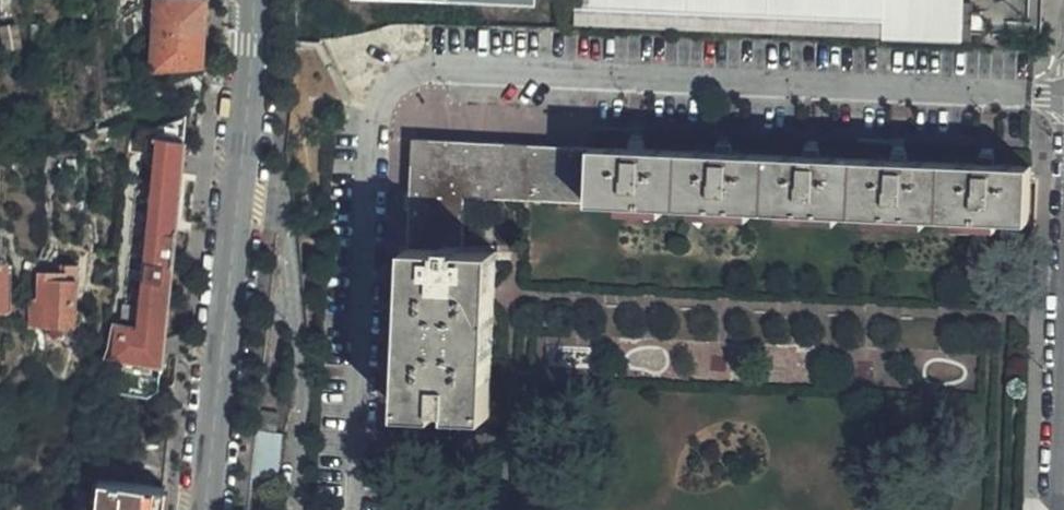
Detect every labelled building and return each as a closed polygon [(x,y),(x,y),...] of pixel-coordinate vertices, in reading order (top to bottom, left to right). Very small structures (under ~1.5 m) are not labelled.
[(604,3),(882,14),(881,40),(974,44),(975,3),(962,2),(962,0),(604,0),(604,3)] [(155,39),(203,33),(205,2),(195,3),(156,4),(155,39)] [(201,67),(203,33),(155,39),(153,72),(186,68),(201,67)] [(113,320),(106,345),(105,357),(103,385),(119,394),(147,399),(153,395),(158,392),(160,366),(175,232),(177,217),(185,142),(188,115),(133,144),(130,167),(126,213),(123,245),(120,278),(117,300),(113,320)] [(1027,224),(1030,167),(996,166),(997,150),(980,150),(979,165),(925,163),(908,161),(908,147),(892,146),(891,161),(827,158),(819,158),(820,143),(805,143),(803,157),(745,155),(733,154),(734,140),(718,139),(718,154),(644,151),(644,135),(631,134),(629,150),(540,147),(458,143),(414,141),(411,214),(406,323),(402,396),(402,415),(440,418),(441,410),(453,410),(453,419),(490,420),(493,344),(497,252),(465,251),(467,200),(512,202),(645,208),(730,212),(813,216),(1027,224)] [(391,202),(411,202),(411,147),(391,147),(391,202)] [(407,277),(406,220),(388,220),(389,277),(407,277)] [(45,280),(45,329),(75,327),(74,279),(45,280)] [(252,481),(279,483),(284,435),(257,432),(253,470),(252,481)] [(165,474),(169,437),(133,434),(128,486),(144,488),(164,489),(165,474)] [(164,489),(144,488),(128,486),(98,483),(72,480),(69,509),(162,509),(164,489)]
